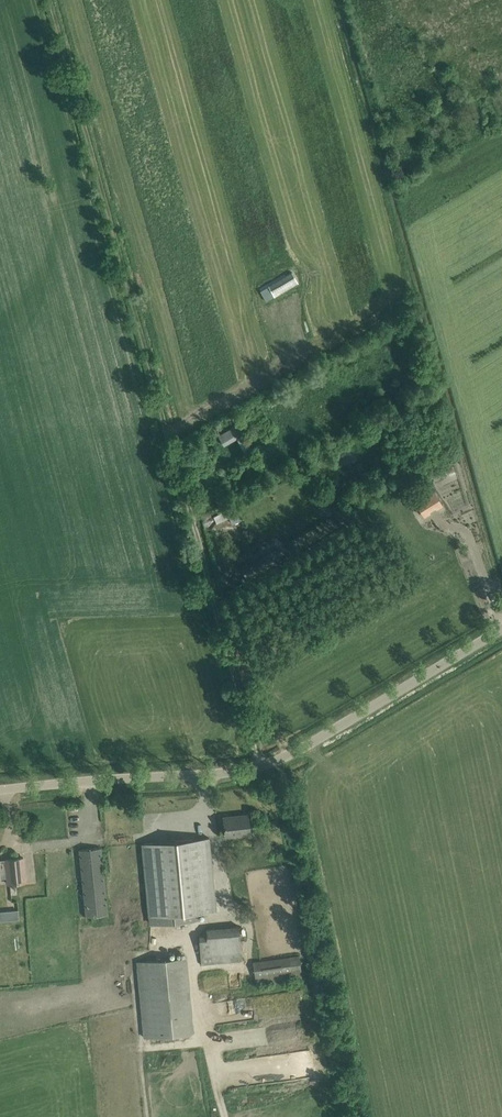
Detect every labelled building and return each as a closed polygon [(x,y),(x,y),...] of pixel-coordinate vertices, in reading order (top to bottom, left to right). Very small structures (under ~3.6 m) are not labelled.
[(430,28),(455,15),(452,8),(427,21),(430,28)] [(428,65),(421,66),(423,76),(430,74),(428,65)] [(292,272),(269,285),(275,296),(298,282),(292,272)] [(405,308),(413,305),(410,296),(401,299),(405,308)] [(241,424),(219,436),(223,445),(237,437),(241,446),(244,451),(252,447),(249,442),(245,434),(246,433),(241,424)] [(423,498),(415,503),(425,517),(430,513),(428,511),(435,507),(436,509),(443,505),(434,491),(423,498)] [(236,514),(233,506),(213,516),(217,523),(229,517),(232,524),(240,520),(236,514)] [(242,569),(247,577),(276,561),(271,552),(242,569)] [(224,817),(226,836),(250,833),(248,814),(237,815),(237,816),(224,818),(224,817)] [(217,910),(209,837),(143,843),(151,924),(197,919),(196,912),(217,910)] [(278,844),(267,844),(268,853),(278,853),(278,844)] [(80,861),(87,915),(108,913),(102,859),(101,848),(79,850),(80,861)] [(0,877),(7,876),(8,884),(26,882),(23,857),(6,859),(6,861),(0,862),(0,874),(0,877)] [(0,911),(0,920),(19,918),(18,909),(0,911)] [(201,964),(242,961),(239,925),(205,928),(206,934),(198,935),(201,964)] [(302,979),(299,955),(253,961),(256,985),(302,979)] [(138,963),(143,1039),(194,1035),(189,959),(138,963)]
